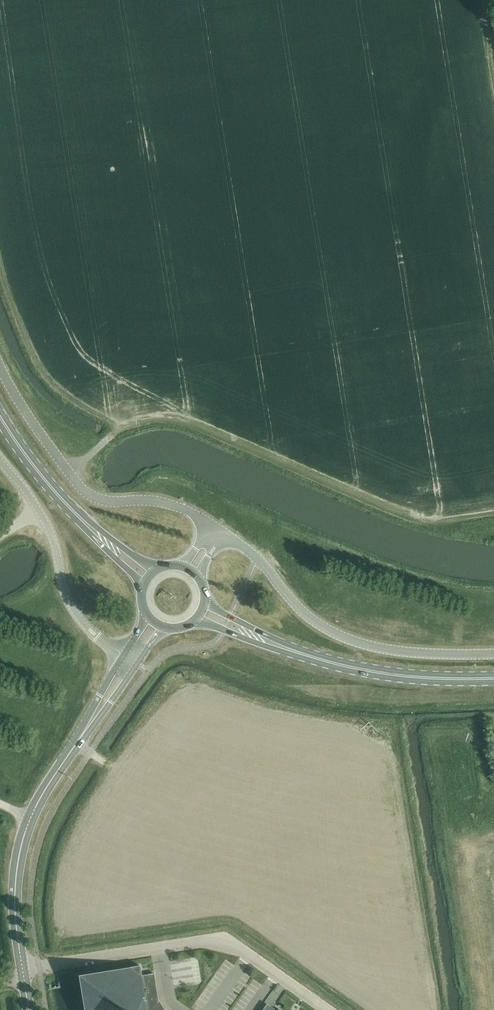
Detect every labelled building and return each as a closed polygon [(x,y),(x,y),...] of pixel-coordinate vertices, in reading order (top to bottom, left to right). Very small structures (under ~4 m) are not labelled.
[(157,1003),(159,1002),(156,979),(155,973),(149,974),(143,975),(141,965),(79,975),(85,1009),(162,1009),(157,1003)]
